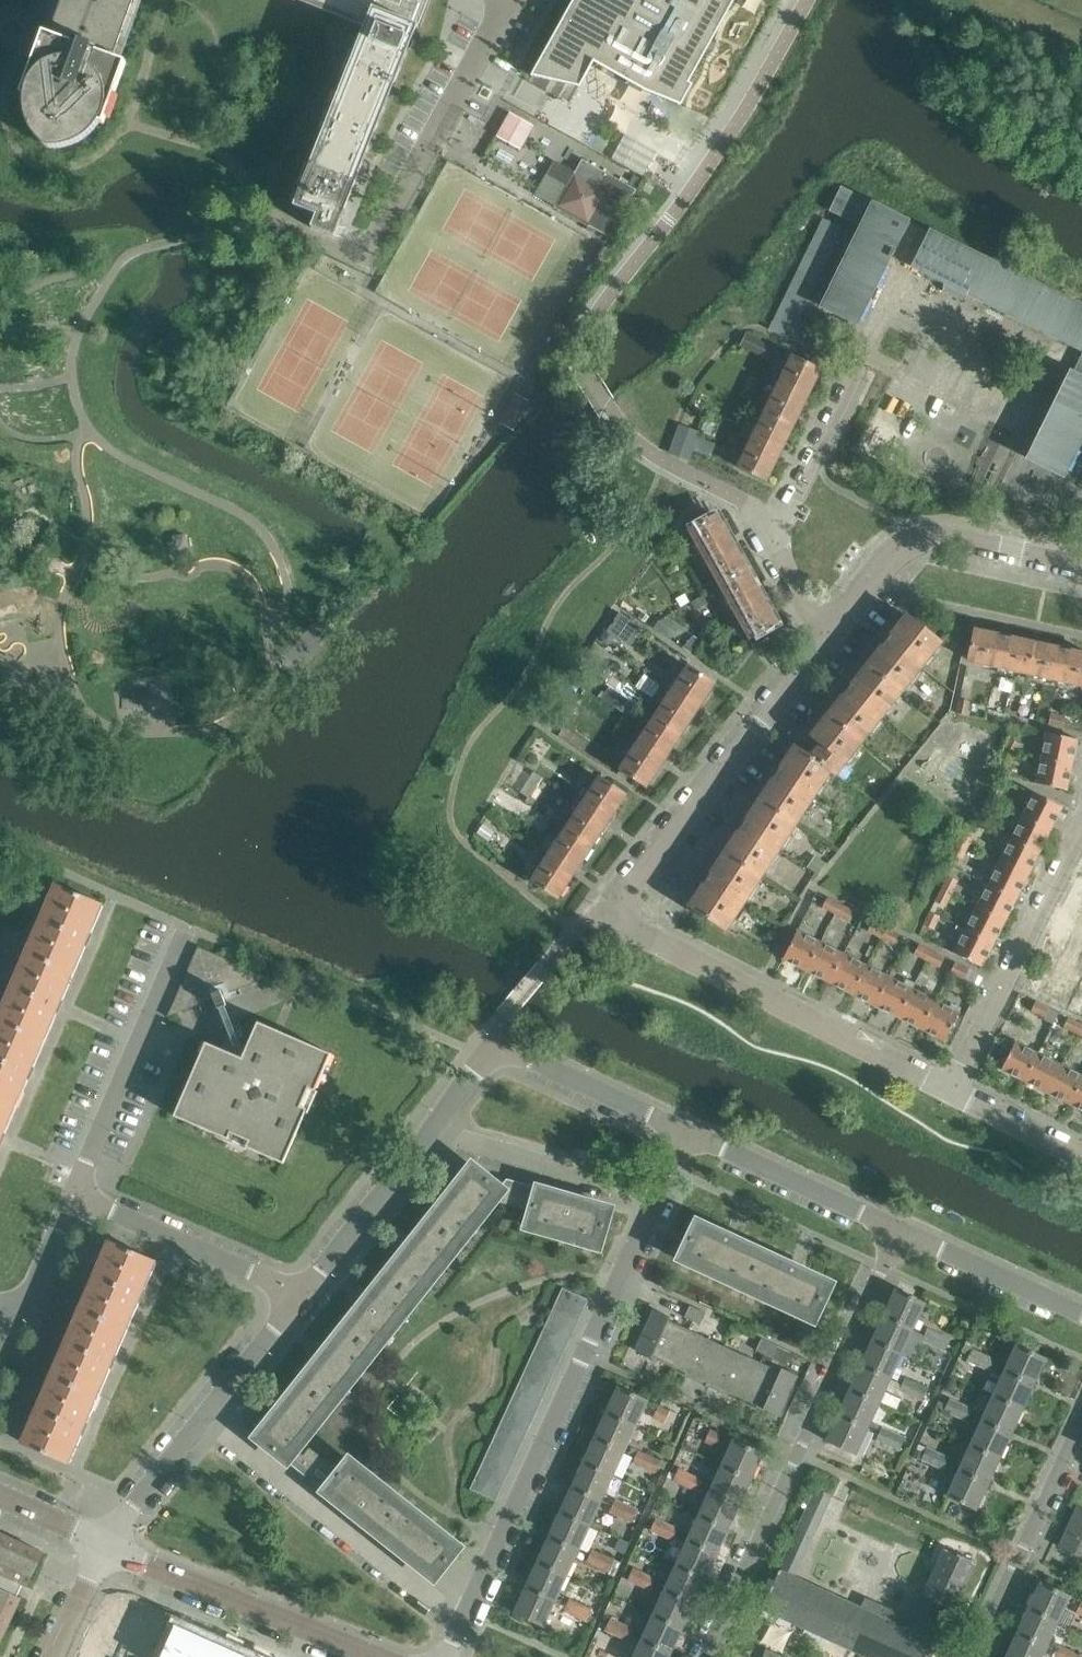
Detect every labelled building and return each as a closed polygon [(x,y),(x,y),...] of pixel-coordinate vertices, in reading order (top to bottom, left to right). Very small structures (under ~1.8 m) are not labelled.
[(21,95),(26,97),(26,112),(30,126),(38,139),(49,149),(64,148),(78,144),(90,135),(100,123),(104,125),(127,63),(121,61),(98,53),(102,43),(118,48),(134,3),(135,0),(66,0),(63,9),(60,8),(49,37),(43,35),(33,62),(21,95)] [(418,26),(411,23),(420,1),(418,0),(294,0),(365,28),(364,29),(358,27),(355,33),(357,34),(344,68),(348,69),(294,206),(316,215),(311,228),(334,237),(338,226),(339,226),(341,221),(340,221),(350,197),(351,194),(361,170),(363,165),(363,164),(372,140),(373,141),(374,138),(373,138),(383,114),(385,109),(385,108),(394,84),(395,85),(396,82),(395,82),(405,58),(408,52),(407,52),(418,26)] [(536,85),(572,93),(564,108),(575,114),(598,72),(604,75),(604,79),(628,93),(632,90),(649,100),(685,115),(697,94),(694,92),(745,0),(583,0),(536,85)] [(508,110),(497,136),(525,147),(536,122),(508,110)] [(624,134),(613,158),(646,173),(657,149),(624,134)] [(488,158),(525,179),(531,168),(494,147),(488,158)] [(574,173),(555,207),(609,238),(610,238),(637,190),(582,159),(574,173)] [(931,233),(930,234),(907,223),(907,221),(874,205),(875,203),(841,187),(829,211),(862,227),(822,307),(857,324),(889,258),(891,259),(894,255),(915,265),(914,267),(945,283),(944,292),(945,292),(960,299),(961,300),(968,293),(1081,350),(1081,307),(931,233)] [(798,275),(785,301),(802,309),(815,283),(798,275)] [(743,339),(739,347),(762,359),(768,346),(747,336),(745,335),(743,339)] [(1045,427),(1029,458),(1063,475),(1081,437),(1081,354),(1073,374),(1071,373),(1056,404),(1046,403),(1046,404),(1038,419),(1038,420),(1045,427)] [(775,393),(766,412),(794,426),(803,407),(812,388),(821,370),(793,356),(784,375),(775,393)] [(748,449),(739,468),(767,481),(776,463),(778,458),(783,448),(785,444),(794,426),(766,412),(757,431),(748,449)] [(705,420),(700,432),(712,437),(717,425),(705,420)] [(670,453),(689,460),(692,451),(694,446),(697,437),(698,433),(680,426),(670,453)] [(694,446),(692,451),(706,456),(707,453),(711,442),(697,437),(694,446)] [(702,510),(683,520),(689,530),(699,548),(709,566),(720,584),(747,569),(746,568),(737,551),(727,533),(718,518),(717,515),(708,520),(702,510)] [(747,569),(720,584),(730,602),(740,620),(750,638),(777,623),(767,605),(765,600),(759,591),(757,587),(747,569)] [(684,593),(676,598),(680,606),(689,601),(684,593)] [(703,595),(691,602),(695,610),(707,603),(703,595)] [(645,608),(638,619),(645,624),(652,629),(653,628),(659,618),(653,614),(645,608)] [(868,665),(902,692),(941,642),(907,615),(868,665)] [(968,660),(988,665),(995,635),(974,630),(968,660)] [(694,635),(684,647),(692,652),(701,639),(694,635)] [(988,665),(1008,669),(1015,639),(1010,638),(1000,635),(1000,636),(995,635),(988,665)] [(1008,669),(1028,673),(1035,643),(1015,639),(1008,669)] [(1028,673),(1049,678),(1055,648),(1035,643),(1028,673)] [(1049,678),(1069,682),(1075,652),(1070,651),(1060,648),(1059,649),(1055,648),(1049,678)] [(1069,682),(1081,685),(1081,654),(1075,652),(1069,682)] [(863,741),(902,692),(868,665),(829,714),(863,741)] [(666,700),(654,718),(680,735),(692,718),(695,714),(700,706),(703,700),(715,683),(714,683),(689,666),(677,683),(666,700)] [(614,673),(606,683),(620,694),(631,701),(636,705),(638,706),(641,707),(648,696),(644,692),(635,687),(630,683),(614,673)] [(644,675),(635,687),(644,692),(648,696),(652,698),(660,687),(644,675)] [(609,686),(602,698),(631,718),(638,706),(636,705),(631,701),(620,694),(609,686)] [(640,709),(648,714),(648,715),(658,702),(652,698),(648,696),(641,707),(640,709)] [(957,713),(966,715),(969,701),(960,699),(957,713)] [(639,708),(632,720),(640,726),(648,714),(640,709),(639,708)] [(863,741),(829,714),(812,735),(814,737),(811,741),(819,747),(810,758),(830,771),(835,775),(863,741)] [(1049,724),(1063,727),(1065,717),(1051,714),(1049,724)] [(632,752),(620,769),(646,787),(656,772),(658,769),(669,752),(671,749),(680,735),(654,718),(643,735),(632,752)] [(1047,733),(1041,758),(1072,765),(1078,739),(1047,733)] [(1010,739),(1004,752),(1013,757),(1019,743),(1010,739)] [(794,748),(759,801),(795,824),(830,771),(810,758),(794,748)] [(1013,757),(1004,752),(998,765),(1006,770),(1013,757)] [(1072,765),(1041,758),(1036,784),(1067,790),(1072,765)] [(577,811),(566,828),(592,846),(602,831),(603,828),(615,811),(625,794),(611,785),(600,778),(599,777),(588,794),(577,811)] [(994,786),(987,799),(996,803),(1003,790),(994,786)] [(1034,793),(1023,816),(1051,830),(1062,807),(1034,793)] [(996,803),(987,799),(981,811),(990,816),(996,803)] [(759,801),(724,853),(761,877),(795,824),(759,801)] [(562,804),(557,812),(567,818),(572,811),(562,804)] [(1023,816),(1011,839),(1039,853),(1051,830),(1023,816)] [(484,824),(478,833),(489,841),(495,832),(484,824)] [(534,828),(525,840),(533,845),(541,833),(534,828)] [(544,863),(532,881),(558,898),(570,880),(573,876),(578,868),(581,863),(592,846),(566,828),(555,846),(544,863)] [(965,828),(959,841),(968,846),(974,833),(965,828)] [(1011,839),(1000,862),(1028,876),(1039,853),(1011,839)] [(968,846),(959,841),(952,854),(961,858),(968,846)] [(724,853),(690,906),(726,930),(761,877),(724,853)] [(1000,862),(988,884),(1016,898),(1028,876),(1000,862)] [(948,876),(942,889),(951,894),(957,881),(948,876)] [(55,884),(26,952),(72,972),(85,944),(87,945),(91,934),(89,933),(102,905),(55,884)] [(988,884),(977,907),(1005,921),(1016,898),(988,884)] [(951,894),(942,889),(935,902),(944,907),(951,894)] [(822,907),(835,913),(840,904),(827,898),(822,907)] [(840,904),(835,913),(848,920),(853,911),(840,904)] [(977,907),(965,930),(993,944),(1005,921),(977,907)] [(924,925),(933,929),(939,916),(930,912),(924,925)] [(868,930),(881,937),(886,928),(873,922),(868,930)] [(886,928),(881,937),(894,944),(899,934),(886,928)] [(993,944),(965,930),(954,953),(982,967),(993,944)] [(783,959),(806,971),(820,943),(797,931),(783,959)] [(806,971),(829,982),(843,954),(820,943),(806,971)] [(914,954),(927,960),(932,951),(919,945),(914,954)] [(167,1017),(220,996),(269,977),(268,977),(198,946),(168,1016),(167,1017)] [(932,951),(927,960),(940,967),(945,958),(932,951)] [(0,1012),(0,1020),(43,1039),(56,1011),(58,1012),(62,1002),(60,1001),(72,972),(26,952),(0,1012)] [(829,982),(852,994),(866,966),(843,954),(829,982)] [(951,972),(974,984),(978,975),(955,963),(951,972)] [(852,994),(875,1006),(890,978),(866,966),(852,994)] [(875,1006),(899,1017),(913,989),(890,978),(875,1006)] [(899,1017),(922,1029),(936,1001),(913,989),(899,1017)] [(936,1001),(922,1029),(945,1041),(959,1013),(936,1001)] [(1031,1011),(1045,1017),(1049,1008),(1036,1002),(1031,1011)] [(1063,1026),(1077,1033),(1081,1024),(1068,1017),(1063,1026)] [(15,1106),(27,1078),(29,1078),(33,1068),(31,1067),(43,1039),(0,1020),(0,1099),(15,1106)] [(233,1021),(232,1022),(233,1024),(222,1049),(206,1042),(174,1115),(283,1163),(331,1053),(258,1021),(245,1051),(233,1021)] [(1001,1070),(1024,1081),(1038,1054),(1015,1042),(1001,1070)] [(1024,1081),(1047,1092),(1061,1065),(1038,1054),(1024,1081)] [(1070,1104),(1081,1080),(1081,1076),(1061,1065),(1047,1092),(1070,1104)] [(1081,1110),(1081,1080),(1070,1104),(1081,1110)] [(0,1145),(4,1135),(3,1134),(15,1106),(0,1099),(0,1145)] [(472,1165),(428,1220),(459,1245),(495,1200),(503,1190),(502,1189),(472,1165)] [(508,1181),(502,1189),(503,1190),(495,1200),(531,1210),(531,1211),(538,1190),(537,1190),(508,1181)] [(531,1211),(526,1226),(598,1247),(610,1208),(538,1187),(537,1190),(538,1190),(531,1211)] [(459,1245),(428,1220),(385,1274),(416,1298),(459,1245)] [(680,1258),(747,1289),(764,1252),(697,1221),(680,1258)] [(109,1241),(94,1274),(142,1295),(145,1290),(143,1289),(155,1261),(109,1241)] [(764,1252),(747,1289),(813,1320),(830,1283),(764,1252)] [(94,1274),(80,1308),(126,1328),(138,1300),(140,1300),(142,1295),(94,1274)] [(416,1298),(385,1274),(343,1328),(373,1352),(416,1298)] [(563,1288),(557,1299),(582,1311),(588,1299),(563,1288)] [(896,1290),(884,1315),(913,1328),(924,1303),(896,1290)] [(557,1299),(552,1310),(577,1322),(582,1311),(557,1299)] [(685,1318),(693,1321),(698,1309),(690,1306),(685,1318)] [(80,1308),(65,1341),(114,1362),(116,1357),(114,1356),(126,1328),(80,1308)] [(698,1309),(693,1321),(701,1325),(706,1313),(698,1309)] [(552,1310),(547,1321),(572,1333),(577,1322),(552,1310)] [(652,1357),(672,1367),(689,1330),(669,1320),(670,1317),(655,1310),(636,1350),(649,1356),(648,1357),(651,1359),(652,1357)] [(884,1315),(873,1340),(901,1353),(913,1328),(884,1315)] [(547,1321),(542,1332),(567,1344),(572,1333),(547,1321)] [(373,1352),(343,1328),(300,1382),(330,1406),(373,1352)] [(922,1340),(933,1345),(939,1333),(927,1328),(922,1340)] [(706,1386),(726,1344),(725,1344),(724,1346),(703,1337),(703,1336),(689,1330),(672,1367),(692,1376),(692,1377),(706,1384),(706,1386)] [(542,1332),(537,1344),(562,1355),(567,1344),(542,1332)] [(939,1333),(933,1345),(945,1350),(950,1339),(939,1333)] [(756,1350),(764,1354),(770,1342),(762,1339),(756,1350)] [(873,1340),(862,1365),(890,1378),(901,1353),(873,1340)] [(65,1341),(51,1375),(97,1395),(109,1367),(111,1368),(114,1362),(65,1341)] [(770,1342),(764,1354),(772,1358),(778,1346),(770,1342)] [(537,1344),(532,1355),(557,1366),(562,1355),(537,1344)] [(723,1390),(744,1400),(761,1362),(746,1356),(725,1347),(726,1345),(726,1344),(706,1386),(707,1386),(708,1385),(723,1392),(723,1390)] [(1017,1345),(1005,1370),(1033,1383),(1045,1358),(1017,1345)] [(967,1360),(979,1366),(984,1354),(972,1349),(967,1360)] [(984,1354),(979,1366),(990,1371),(996,1359),(984,1354)] [(532,1355),(527,1366),(552,1377),(557,1366),(532,1355)] [(918,1360),(910,1377),(937,1390),(945,1373),(918,1360)] [(761,1362),(744,1400),(764,1409),(763,1410),(766,1412),(767,1410),(779,1416),(798,1376),(782,1369),(781,1372),(761,1362)] [(862,1365),(850,1390),(878,1403),(890,1378),(862,1365)] [(527,1366),(522,1377),(547,1389),(552,1377),(527,1366)] [(1005,1370),(994,1395),(1022,1408),(1033,1383),(1005,1370)] [(51,1375),(36,1409),(84,1430),(87,1424),(85,1423),(97,1395),(51,1375)] [(522,1377),(516,1388),(542,1400),(547,1389),(522,1377)] [(899,1390),(911,1395),(916,1383),(905,1378),(899,1390)] [(330,1406),(300,1382),(256,1436),(287,1461),(288,1459),(296,1450),(330,1406)] [(916,1383),(911,1395),(922,1400),(928,1389),(916,1383)] [(618,1387),(607,1412),(635,1425),(646,1400),(618,1387)] [(516,1388),(511,1399),(536,1411),(542,1400),(516,1388)] [(850,1390),(839,1415),(867,1428),(878,1403),(850,1390)] [(994,1395),(982,1420),(1010,1433),(1022,1408),(994,1395)] [(511,1399),(506,1410),(531,1422),(536,1411),(511,1399)] [(944,1410),(956,1416),(961,1404),(949,1399),(944,1410)] [(961,1404),(956,1416),(967,1421),(973,1409),(961,1404)] [(653,1417),(664,1422),(670,1411),(659,1406),(653,1417)] [(678,1406),(675,1413),(686,1418),(689,1411),(678,1406)] [(84,1430),(36,1409),(22,1442),(68,1462),(80,1434),(82,1435),(84,1430)] [(506,1410),(501,1421),(526,1433),(531,1422),(506,1410)] [(607,1412),(595,1437),(623,1450),(635,1425),(607,1412)] [(867,1428),(839,1415),(827,1440),(855,1453),(867,1428)] [(982,1420),(971,1445),(999,1459),(1010,1433),(982,1420)] [(501,1421),(496,1432),(521,1444),(526,1433),(501,1421)] [(876,1439),(888,1444),(893,1433),(882,1428),(876,1439)] [(705,1441),(716,1446),(722,1435),(710,1430),(705,1441)] [(496,1432),(491,1444),(516,1455),(521,1444),(496,1432)] [(893,1433),(888,1444),(900,1449),(905,1438),(893,1433)] [(595,1437),(584,1462),(612,1475),(623,1450),(595,1437)] [(734,1440),(722,1465),(750,1478),(762,1453),(734,1440)] [(491,1444),(486,1455),(511,1466),(516,1455),(491,1444)] [(971,1445),(959,1471),(987,1484),(999,1459),(971,1445)] [(296,1450),(288,1459),(326,1489),(342,1468),(337,1464),(334,1468),(310,1448),(303,1456),(296,1450)] [(922,1459),(933,1465),(938,1453),(927,1448),(922,1459)] [(633,1462),(644,1467),(649,1456),(638,1451),(633,1462)] [(938,1453),(933,1465),(945,1470),(950,1458),(938,1453)] [(486,1455),(481,1466),(506,1477),(511,1466),(486,1455)] [(649,1456),(644,1467),(655,1472),(660,1461),(649,1456)] [(326,1489),(324,1491),(379,1534),(403,1503),(349,1460),(342,1468),(326,1489)] [(584,1462),(572,1487),(600,1500),(612,1475),(584,1462)] [(722,1465),(711,1490),(739,1503),(750,1478),(722,1465)] [(481,1466),(476,1477),(501,1488),(506,1477),(481,1466)] [(673,1480),(685,1486),(690,1474),(679,1469),(673,1480)] [(987,1484),(959,1471),(948,1496),(976,1509),(987,1484)] [(690,1474),(685,1486),(696,1491),(701,1479),(690,1474)] [(501,1488),(476,1477),(470,1488),(495,1500),(501,1488)] [(572,1487),(561,1512),(589,1525),(600,1500),(572,1487)] [(817,1488),(779,1570),(793,1577),(831,1495),(817,1488)] [(711,1490),(699,1515),(727,1528),(739,1503),(711,1490)] [(610,1511),(621,1516),(626,1505),(615,1500),(610,1511)] [(403,1503),(379,1534),(434,1578),(458,1547),(403,1503)] [(626,1505),(621,1516),(632,1522),(638,1510),(626,1505)] [(1081,1558),(1081,1508),(1077,1506),(1059,1547),(1071,1553),(1071,1554),(1074,1556),(1074,1554),(1081,1558)] [(561,1512),(549,1537),(578,1550),(589,1525),(561,1512)] [(699,1515),(688,1540),(716,1553),(727,1528),(699,1515)] [(650,1530),(661,1535),(667,1523),(656,1518),(650,1530)] [(667,1523),(661,1535),(673,1540),(678,1528),(667,1523)] [(21,1598),(17,1596),(22,1584),(27,1586),(43,1552),(0,1532),(0,1643),(21,1598)] [(549,1537),(538,1563),(566,1576),(578,1550),(549,1537)] [(619,1539),(614,1549),(624,1553),(629,1544),(619,1539)] [(688,1540),(676,1565),(704,1578),(716,1553),(688,1540)] [(779,1570),(762,1608),(869,1656),(932,1656),(938,1643),(928,1639),(944,1606),(953,1610),(976,1562),(945,1548),(907,1629),(891,1622),(896,1611),(865,1597),(860,1608),(793,1577),(779,1570)] [(587,1561),(598,1566),(603,1555),(592,1549),(587,1561)] [(603,1555),(598,1566),(609,1572),(612,1566),(614,1560),(603,1555)] [(614,1560),(612,1566),(617,1568),(620,1562),(614,1560)] [(538,1563),(526,1588),(554,1601),(566,1576),(538,1563)] [(676,1565),(665,1590),(693,1603),(704,1578),(676,1565)] [(628,1580),(639,1585),(644,1573),(633,1568),(628,1580)] [(644,1573),(639,1585),(650,1590),(655,1578),(644,1573)] [(1041,1583),(1029,1608),(1057,1621),(1069,1596),(1041,1583)] [(86,1656),(141,1656),(150,1636),(167,1644),(175,1627),(158,1620),(163,1609),(116,1588),(115,1591),(86,1656)] [(554,1601),(526,1588),(515,1612),(543,1625),(554,1601)] [(665,1590),(653,1615),(681,1628),(693,1603),(665,1590)] [(564,1611),(575,1616),(580,1604),(569,1599),(564,1611)] [(580,1604),(575,1616),(586,1621),(592,1609),(580,1604)] [(1029,1608),(1018,1633),(1046,1646),(1057,1621),(1029,1608)] [(653,1615),(642,1640),(670,1653),(681,1628),(653,1615)] [(605,1630),(616,1635),(622,1623),(610,1618),(605,1630)] [(622,1623),(616,1635),(627,1640),(633,1628),(622,1623)] [(167,1644),(161,1656),(248,1656),(239,1653),(237,1648),(232,1650),(215,1642),(213,1637),(208,1639),(175,1625),(175,1627),(167,1644)] [(1007,1656),(1041,1656),(1046,1646),(1018,1633),(1007,1656)] [(642,1640),(634,1656),(668,1656),(670,1653),(642,1640)] [(1071,1651),(1060,1646),(1055,1656),(1069,1656),(1071,1651)] [(772,1651),(765,1648),(763,1656),(771,1656),(772,1651)]
